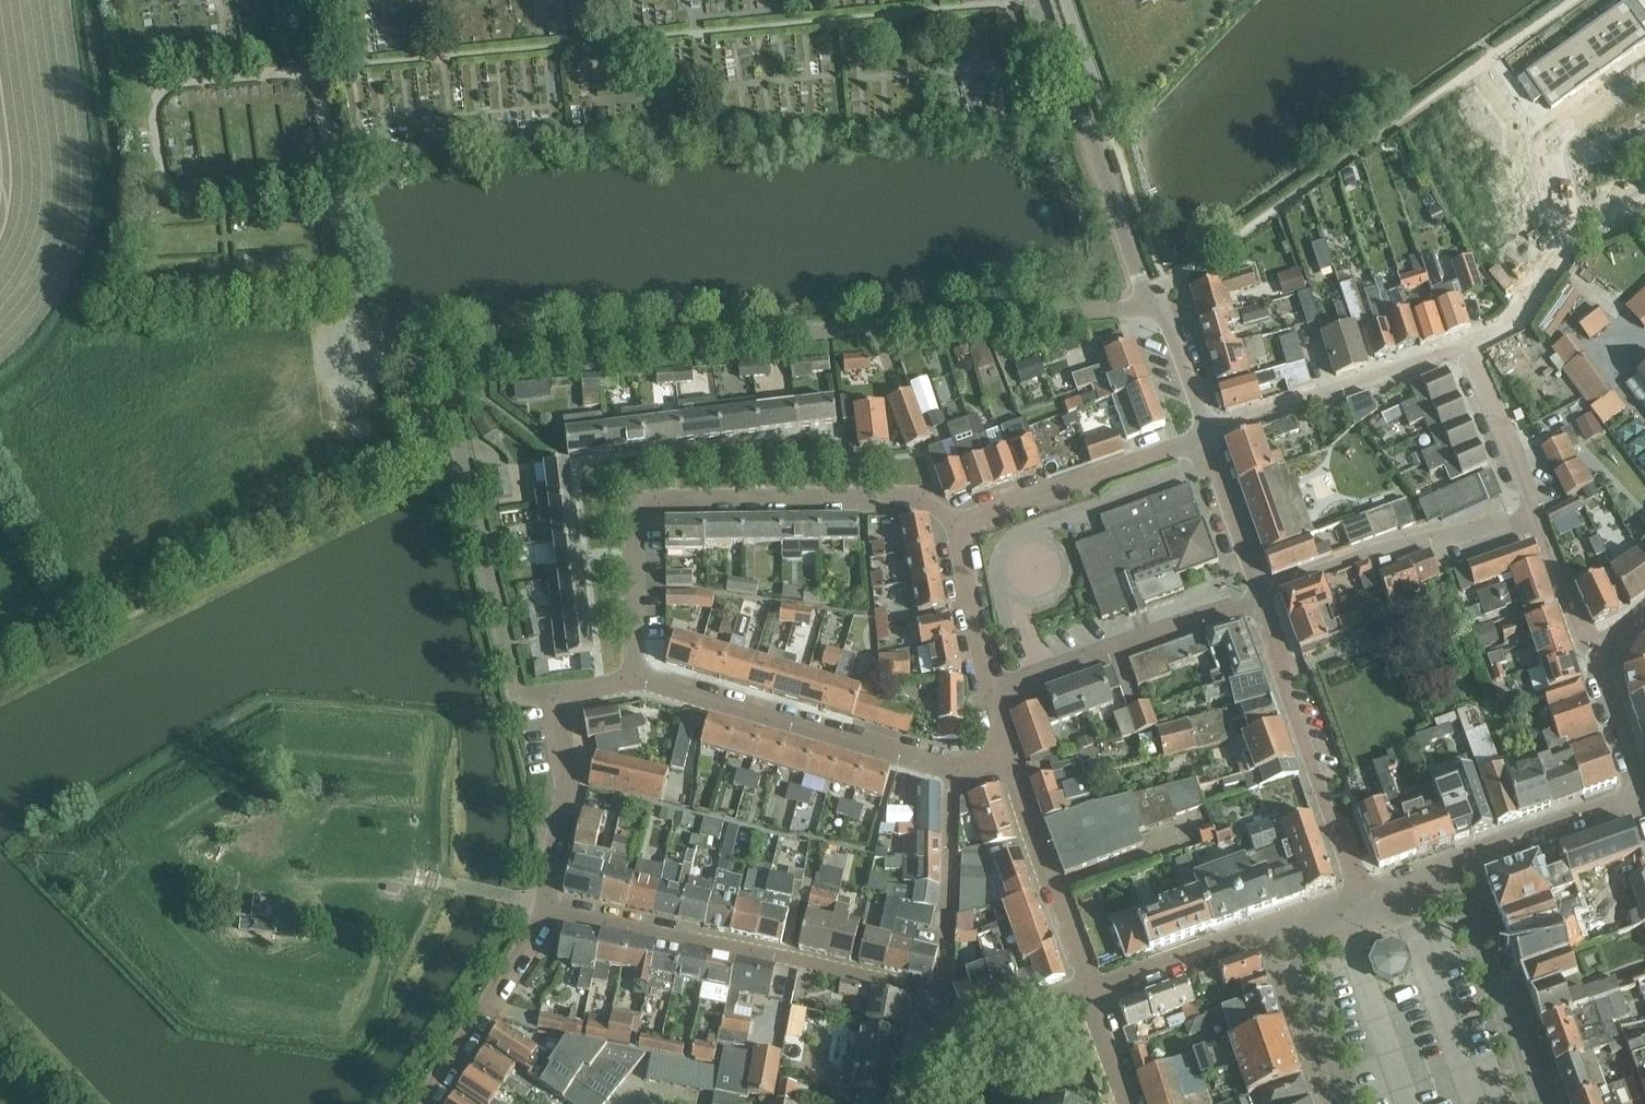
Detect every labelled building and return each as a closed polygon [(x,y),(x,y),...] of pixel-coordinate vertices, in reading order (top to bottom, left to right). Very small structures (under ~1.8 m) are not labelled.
[(1625,5),(1633,16),(1642,10),(1635,0),(1632,0),(1625,5)] [(1599,22),(1625,57),(1644,43),(1644,33),(1641,27),(1633,16),(1625,5),(1624,4),(1599,22)] [(1633,16),(1641,27),(1644,24),(1644,15),(1642,10),(1633,16)] [(1599,22),(1575,39),(1600,75),(1625,57),(1599,22)] [(323,32),(310,33),(312,51),(325,49),(323,33),(323,32)] [(1575,39),(1550,57),(1576,93),(1600,75),(1575,39)] [(1550,57),(1525,75),(1526,76),(1534,87),(1542,98),(1551,110),(1576,93),(1550,57)] [(1618,86),(1632,75),(1626,67),(1611,78),(1618,86)] [(1526,76),(1517,82),(1525,93),(1534,87),(1526,76)] [(1534,87),(1525,93),(1533,104),(1542,98),(1534,87)] [(1352,171),(1341,175),(1345,185),(1355,182),(1352,171)] [(1438,208),(1428,214),(1433,224),(1444,219),(1438,208)] [(1333,267),(1325,242),(1312,246),(1320,272),(1333,267)] [(1429,255),(1418,259),(1424,280),(1426,285),(1433,307),(1444,338),(1468,328),(1454,285),(1441,289),(1436,276),(1429,255)] [(1426,285),(1424,280),(1418,258),(1409,261),(1413,275),(1398,281),(1402,291),(1402,292),(1426,285)] [(1482,289),(1478,278),(1471,258),(1452,264),(1463,296),(1482,289)] [(1227,295),(1255,286),(1250,272),(1222,281),(1222,280),(1190,289),(1200,323),(1232,313),(1227,295)] [(1278,278),(1284,296),(1304,289),(1298,272),(1278,278)] [(1352,326),(1353,325),(1366,321),(1353,283),(1339,288),(1344,303),(1352,326)] [(1624,308),(1644,330),(1644,329),(1644,289),(1624,308)] [(1378,298),(1376,290),(1365,293),(1374,320),(1377,319),(1379,324),(1365,329),(1375,359),(1396,351),(1378,298)] [(1307,326),(1320,322),(1310,291),(1297,294),(1307,326)] [(1392,294),(1378,298),(1396,351),(1419,343),(1408,310),(1405,301),(1402,292),(1402,291),(1392,294)] [(1444,338),(1433,307),(1420,311),(1416,297),(1405,301),(1408,310),(1419,343),(1421,347),(1444,338)] [(1595,335),(1615,318),(1599,300),(1579,317),(1595,335)] [(1323,334),(1336,377),(1367,367),(1353,325),(1352,326),(1344,303),(1334,307),(1341,328),(1323,334)] [(1243,325),(1269,317),(1265,304),(1239,311),(1243,325)] [(1232,313),(1200,323),(1208,353),(1236,345),(1235,344),(1230,325),(1239,322),(1237,313),(1233,314),(1232,313)] [(1279,339),(1287,367),(1304,362),(1296,334),(1279,339)] [(1121,379),(1143,371),(1133,343),(1125,346),(1121,335),(1100,342),(1108,366),(1071,378),(1076,391),(1108,381),(1121,377),(1121,379)] [(1236,345),(1208,353),(1217,383),(1249,374),(1248,370),(1257,368),(1255,362),(1267,359),(1261,337),(1235,344),(1236,345)] [(1623,410),(1610,393),(1567,337),(1550,350),(1564,369),(1561,372),(1590,409),(1603,425),(1623,410)] [(965,344),(951,349),(955,359),(969,354),(965,344)] [(984,344),(969,350),(977,372),(992,366),(984,344)] [(844,372),(870,370),(869,355),(843,358),(844,372)] [(827,359),(810,360),(811,373),(829,371),(827,359)] [(812,378),(811,373),(810,360),(790,362),(791,380),(812,378)] [(1040,378),(1034,361),(1015,368),(1021,384),(1040,378)] [(1218,388),(1225,412),(1259,402),(1255,390),(1284,381),(1288,393),(1310,385),(1304,362),(1287,367),(1218,388)] [(754,365),(755,377),(770,376),(769,363),(754,365)] [(755,377),(754,365),(738,366),(739,378),(755,377)] [(1635,376),(1637,380),(1626,389),(1644,413),(1644,368),(1635,376)] [(673,371),(674,384),(692,382),(691,370),(673,371)] [(1405,417),(1456,395),(1445,370),(1421,380),(1409,386),(1415,400),(1400,407),(1405,417)] [(674,384),(673,371),(656,373),(657,385),(674,384)] [(926,371),(914,375),(918,386),(930,381),(926,371)] [(1149,385),(1143,371),(1121,379),(1121,377),(1108,381),(1111,389),(1079,400),(1082,409),(1099,403),(1112,399),(1149,385)] [(598,377),(599,389),(617,388),(616,376),(598,377)] [(600,408),(599,389),(598,377),(581,378),(583,409),(600,408)] [(940,404),(946,426),(968,418),(954,379),(942,383),(948,401),(940,404)] [(547,382),(525,385),(527,401),(549,399),(547,382)] [(1164,426),(1149,385),(1112,399),(1126,440),(1164,426)] [(906,448),(928,440),(910,392),(888,400),(906,448)] [(1356,425),(1360,422),(1376,411),(1368,393),(1347,401),(1356,425)] [(840,397),(842,421),(856,420),(858,447),(887,444),(883,405),(856,408),(855,395),(840,397)] [(1466,418),(1456,395),(1405,417),(1409,427),(1424,420),(1430,434),(1466,418)] [(677,404),(679,418),(683,442),(721,437),(716,405),(716,399),(677,404)] [(833,399),(794,404),(797,428),(836,423),(833,399)] [(1063,405),(1067,415),(1082,409),(1079,400),(1079,399),(1063,405)] [(755,400),(716,405),(721,437),(759,432),(756,409),(755,400)] [(797,428),(794,404),(756,409),(759,432),(797,428)] [(1395,409),(1392,415),(1395,421),(1405,417),(1400,407),(1395,409)] [(683,442),(679,418),(659,421),(658,409),(640,411),(645,447),(683,442)] [(604,428),(606,452),(645,447),(640,411),(621,413),(623,426),(604,428)] [(488,412),(471,422),(481,439),(498,430),(490,416),(488,412)] [(944,425),(940,413),(929,418),(933,429),(944,425)] [(1593,413),(1576,422),(1583,437),(1600,429),(1593,413)] [(602,416),(563,421),(567,456),(606,452),(604,428),(603,428),(602,416)] [(1623,427),(1641,463),(1644,461),(1644,416),(1623,427)] [(1073,417),(1062,421),(1064,428),(1075,424),(1073,417)] [(992,487),(981,456),(975,438),(968,418),(946,426),(951,441),(969,491),(970,495),(992,487)] [(1466,418),(1430,434),(1436,448),(1421,454),(1425,464),(1476,442),(1466,418)] [(1275,441),(1298,432),(1293,419),(1225,443),(1239,482),(1284,467),(1280,454),(1269,459),(1262,440),(1273,436),(1275,441)] [(1025,421),(1000,430),(1006,447),(1017,479),(1042,470),(1025,421)] [(1562,439),(1571,451),(1571,452),(1579,448),(1569,429),(1560,434),(1562,439)] [(1000,430),(975,438),(981,456),(992,487),(1017,479),(1006,447),(1000,430)] [(1090,464),(1123,452),(1116,432),(1083,444),(1090,464)] [(1571,451),(1562,439),(1540,450),(1547,463),(1571,451)] [(951,441),(927,450),(928,452),(940,484),(945,498),(969,491),(951,441)] [(1463,477),(1487,467),(1476,442),(1425,464),(1429,474),(1444,468),(1451,482),(1463,477)] [(1571,452),(1571,451),(1547,463),(1553,475),(1578,463),(1571,452)] [(1417,455),(1411,457),(1414,466),(1421,464),(1417,455)] [(536,505),(573,500),(568,462),(544,465),(544,466),(534,467),(537,487),(533,488),(536,505)] [(1593,485),(1578,463),(1553,475),(1566,499),(1593,485)] [(1313,535),(1302,501),(1294,477),(1289,479),(1284,467),(1239,482),(1264,553),(1308,537),(1313,535)] [(495,501),(512,497),(505,470),(489,474),(495,501)] [(1488,502),(1500,496),(1489,472),(1477,477),(1488,502)] [(1477,476),(1465,481),(1476,507),(1488,502),(1477,477),(1477,476)] [(1476,507),(1465,481),(1454,486),(1465,512),(1476,507)] [(1378,511),(1391,506),(1406,501),(1400,486),(1354,502),(1359,518),(1366,516),(1378,511)] [(1454,486),(1442,491),(1453,517),(1465,512),(1454,486)] [(1217,563),(1202,521),(1198,522),(1192,506),(1194,505),(1187,487),(1099,518),(1100,520),(1104,518),(1110,534),(1075,546),(1101,620),(1126,611),(1128,618),(1145,611),(1143,605),(1183,591),(1178,577),(1217,563)] [(1442,491),(1431,497),(1440,518),(1442,522),(1453,517),(1442,491)] [(1440,518),(1431,497),(1419,502),(1429,523),(1440,518)] [(1551,525),(1581,510),(1575,499),(1545,514),(1551,525)] [(577,538),(573,500),(536,505),(538,524),(551,522),(553,541),(577,538)] [(1391,506),(1400,528),(1400,531),(1415,525),(1406,501),(1391,506)] [(1378,511),(1387,533),(1400,528),(1391,506),(1378,511)] [(1366,516),(1375,538),(1387,533),(1378,511),(1366,516)] [(1354,520),(1362,542),(1375,538),(1366,516),(1359,518),(1354,520)] [(858,543),(857,518),(819,519),(819,543),(843,543),(843,553),(857,553),(857,543),(858,543)] [(906,554),(933,549),(927,518),(900,523),(906,554)] [(781,544),(781,559),(802,559),(802,555),(819,555),(819,543),(819,519),(780,520),(781,544)] [(742,544),(742,520),(704,521),(704,545),(742,544)] [(781,544),(780,520),(742,520),(742,544),(781,544)] [(1349,547),(1362,542),(1354,520),(1341,525),(1349,547)] [(704,552),(704,545),(704,521),(665,521),(665,553),(704,552)] [(507,549),(518,546),(514,532),(503,534),(507,549)] [(1312,549),(1308,537),(1264,553),(1272,576),(1332,553),(1328,543),(1312,549)] [(553,541),(558,579),(558,580),(582,577),(577,538),(553,541)] [(1595,557),(1603,553),(1597,539),(1589,543),(1595,557)] [(870,544),(872,559),(884,558),(883,542),(870,544)] [(1513,550),(1520,570),(1538,564),(1532,546),(1530,545),(1513,550)] [(518,546),(507,549),(510,564),(521,561),(518,546)] [(938,578),(933,549),(906,554),(911,583),(938,578)] [(1509,575),(1510,574),(1520,570),(1513,550),(1502,554),(1509,575)] [(1416,585),(1437,577),(1429,553),(1395,566),(1396,569),(1378,576),(1388,603),(1418,592),(1416,585)] [(1498,579),(1509,575),(1502,554),(1491,558),(1498,579)] [(1643,563),(1638,554),(1610,573),(1623,595),(1628,606),(1644,594),(1644,565),(1643,563)] [(1486,583),(1498,579),(1491,558),(1479,562),(1486,583)] [(1474,587),(1486,583),(1479,562),(1467,567),(1474,587)] [(1372,574),(1369,563),(1368,563),(1354,568),(1358,579),(1372,574)] [(1476,595),(1480,606),(1501,598),(1545,583),(1538,564),(1520,570),(1510,574),(1513,584),(1498,589),(1497,588),(1476,595)] [(1460,592),(1474,587),(1467,567),(1453,572),(1460,592)] [(1623,595),(1610,573),(1609,570),(1597,574),(1599,578),(1576,588),(1593,625),(1616,614),(1610,601),(1623,595)] [(665,586),(691,586),(691,574),(665,574),(665,586)] [(869,575),(870,590),(883,589),(881,574),(869,575)] [(558,580),(558,579),(547,580),(552,619),(563,618),(587,615),(582,577),(558,580)] [(1331,605),(1324,587),(1330,585),(1327,577),(1279,594),(1288,620),(1331,605)] [(938,578),(911,583),(917,614),(944,609),(938,578)] [(741,593),(743,582),(727,580),(726,591),(741,593)] [(743,582),(741,593),(756,595),(758,584),(743,582)] [(1552,603),(1545,583),(1501,598),(1480,606),(1484,618),(1505,611),(1504,608),(1520,603),(1523,613),(1552,603)] [(819,593),(804,591),(783,588),(781,599),(817,604),(819,593)] [(692,607),(712,609),(714,596),(693,593),(665,594),(666,607),(692,607)] [(819,593),(817,604),(841,608),(843,597),(819,593)] [(1333,624),(1327,607),(1331,606),(1331,605),(1288,620),(1302,658),(1327,648),(1325,642),(1342,636),(1342,635),(1358,629),(1354,617),(1337,623),(1337,622),(1333,624)] [(778,622),(794,624),(796,608),(780,606),(778,622)] [(1480,606),(1462,612),(1466,624),(1484,618),(1480,606)] [(524,624),(535,622),(532,607),(521,610),(524,624)] [(794,624),(810,626),(812,610),(796,608),(794,624)] [(875,628),(887,626),(885,611),(873,613),(875,628)] [(1531,644),(1562,633),(1555,613),(1524,624),(1531,644)] [(552,619),(550,620),(555,658),(568,657),(587,654),(592,654),(587,615),(563,618),(552,619)] [(728,651),(719,680),(746,688),(754,658),(741,654),(750,622),(737,618),(735,624),(731,638),(728,650),(728,651)] [(927,650),(955,645),(950,619),(916,625),(920,648),(927,646),(927,650)] [(723,620),(719,634),(731,638),(735,624),(723,620)] [(539,637),(535,622),(524,624),(528,639),(539,637)] [(1240,682),(1260,678),(1240,625),(1200,636),(1128,662),(1137,688),(1169,677),(1166,670),(1209,654),(1216,674),(1208,677),(1213,689),(1240,682)] [(1513,625),(1500,630),(1504,639),(1516,635),(1513,625)] [(888,642),(887,626),(875,628),(876,643),(888,642)] [(1388,626),(1367,634),(1372,648),(1393,641),(1388,626)] [(1479,649),(1495,644),(1490,628),(1474,634),(1479,649)] [(850,632),(847,642),(854,645),(857,635),(850,632)] [(1571,657),(1562,633),(1531,644),(1539,668),(1571,657)] [(692,672),(701,643),(674,635),(665,665),(692,672)] [(1629,703),(1644,697),(1644,637),(1640,642),(1622,673),(1623,674),(1629,703)] [(728,651),(728,650),(701,643),(692,672),(719,680),(728,651)] [(955,645),(927,650),(932,676),(960,670),(955,645)] [(837,669),(842,654),(826,649),(822,664),(837,669)] [(766,662),(754,658),(746,688),(772,695),(784,656),(769,651),(766,662)] [(1504,679),(1500,666),(1505,665),(1501,652),(1486,657),(1494,682),(1504,679)] [(842,654),(837,669),(834,681),(825,710),(852,718),(860,694),(872,698),(873,699),(877,683),(863,679),(860,689),(848,686),(856,658),(842,654)] [(784,656),(772,695),(798,703),(807,674),(793,669),(796,659),(784,656)] [(1579,681),(1571,657),(1539,668),(1548,692),(1579,681)] [(908,680),(908,659),(878,659),(878,680),(908,680)] [(1073,681),(1085,715),(1111,705),(1107,694),(1120,690),(1112,667),(1073,681)] [(834,681),(807,674),(798,703),(825,710),(834,681)] [(1240,682),(1213,689),(1203,692),(1204,704),(1231,699),(1233,710),(1259,703),(1268,701),(1260,678),(1240,682)] [(962,740),(962,722),(962,681),(938,681),(938,739),(962,740)] [(1073,681),(1033,695),(1037,706),(1039,705),(1044,720),(1047,728),(1085,715),(1073,681)] [(1579,681),(1548,692),(1541,695),(1554,732),(1558,742),(1563,740),(1566,749),(1598,738),(1579,681)] [(860,694),(852,718),(865,722),(872,698),(860,694)] [(1511,704),(1508,694),(1495,699),(1498,708),(1511,704)] [(1629,703),(1644,747),(1644,697),(1629,703)] [(872,698),(865,722),(878,726),(885,702),(873,699),(872,698)] [(1259,703),(1233,710),(1157,731),(1163,759),(1196,752),(1235,741),(1229,725),(1242,720),(1247,732),(1276,723),(1268,701),(1259,703)] [(885,702),(878,726),(893,730),(900,707),(885,702)] [(1156,729),(1148,704),(1127,711),(1136,735),(1156,729)] [(1039,705),(1037,706),(1013,715),(1013,714),(1012,714),(1017,730),(1044,720),(1039,705)] [(617,707),(582,714),(587,740),(591,739),(595,738),(598,755),(619,760),(618,752),(641,748),(638,730),(643,729),(640,718),(619,722),(617,707)] [(900,707),(893,730),(907,734),(913,711),(900,707)] [(1136,735),(1127,711),(1113,716),(1121,739),(1136,735)] [(727,755),(736,725),(709,717),(699,747),(727,755)] [(1050,735),(1044,720),(1017,730),(1023,745),(1050,735)] [(736,725),(727,755),(753,763),(761,733),(736,725)] [(1247,756),(1242,758),(1248,775),(1292,763),(1277,726),(1241,739),(1247,756)] [(680,727),(670,768),(684,772),(693,730),(680,727)] [(1450,727),(1438,730),(1441,740),(1453,736),(1450,727)] [(1517,819),(1500,769),(1488,773),(1486,768),(1496,765),(1483,729),(1463,736),(1479,777),(1497,826),(1517,819)] [(1438,730),(1425,734),(1428,744),(1441,740),(1438,730)] [(1558,742),(1554,732),(1541,736),(1548,757),(1535,762),(1537,767),(1550,807),(1582,796),(1566,749),(1563,740),(1558,742)] [(787,740),(761,733),(753,763),(778,770),(787,740)] [(1090,734),(1076,740),(1079,749),(1094,744),(1090,734)] [(1425,734),(1415,737),(1418,747),(1420,753),(1430,749),(1428,744),(1425,734)] [(1055,751),(1050,735),(1023,745),(1028,761),(1029,760),(1054,750),(1055,751)] [(1614,784),(1598,738),(1566,749),(1582,796),(1614,784)] [(787,740),(778,770),(804,778),(812,748),(787,740)] [(812,748),(804,778),(829,785),(838,755),(812,748)] [(597,754),(589,784),(661,802),(669,773),(619,760),(598,755),(597,754)] [(1400,814),(1401,814),(1386,772),(1395,769),(1389,754),(1385,756),(1387,760),(1371,766),(1384,801),(1358,811),(1379,869),(1415,856),(1400,814)] [(863,763),(838,755),(829,785),(855,792),(863,763)] [(1534,757),(1508,765),(1501,767),(1502,768),(1500,769),(1517,819),(1550,807),(1537,767),(1535,762),(1534,757)] [(697,775),(709,776),(710,761),(698,760),(697,775)] [(1097,760),(1083,763),(1086,775),(1099,772),(1097,760)] [(863,763),(855,792),(882,800),(890,771),(863,763)] [(1248,775),(1221,783),(1223,788),(1243,783),(1246,794),(1257,791),(1297,777),(1292,763),(1248,775)] [(1469,766),(1429,781),(1435,797),(1438,807),(1452,843),(1454,842),(1492,828),(1469,766)] [(1065,794),(1067,804),(1089,797),(1080,767),(1029,782),(1037,803),(1065,794)] [(744,788),(748,775),(737,771),(733,785),(744,788)] [(744,788),(755,791),(759,778),(748,775),(744,788)] [(1070,813),(1070,812),(1042,821),(1062,877),(1141,849),(1136,836),(1174,822),(1173,819),(1202,808),(1193,781),(1070,813)] [(800,790),(799,789),(788,786),(784,800),(795,804),(800,790)] [(917,787),(917,827),(917,837),(938,837),(939,787),(917,787)] [(1016,842),(998,787),(960,799),(960,817),(970,814),(982,849),(985,849),(1016,842)] [(800,790),(795,804),(808,807),(812,793),(800,790)] [(1065,794),(1037,803),(1042,821),(1070,812),(1067,804),(1065,794)] [(1438,807),(1435,797),(1419,803),(1421,807),(1401,814),(1400,814),(1415,856),(1452,843),(1438,807)] [(624,800),(622,809),(648,815),(650,806),(624,800)] [(847,819),(851,805),(840,801),(835,815),(847,819)] [(858,822),(863,808),(851,805),(847,819),(858,822)] [(661,808),(658,820),(671,824),(674,812),(661,808)] [(583,811),(574,847),(593,852),(602,815),(583,811)] [(676,812),(673,825),(691,830),(694,817),(676,812)] [(1244,835),(1253,859),(1280,849),(1283,858),(1284,857),(1289,871),(1295,869),(1305,896),(1333,886),(1311,818),(1271,831),(1270,826),(1244,835)] [(722,824),(702,819),(698,837),(718,841),(722,824)] [(293,832),(301,843),(316,833),(308,821),(293,832)] [(1500,876),(1487,881),(1499,912),(1494,914),(1497,924),(1502,922),(1510,942),(1558,924),(1553,909),(1576,901),(1569,879),(1641,853),(1632,830),(1630,823),(1615,829),(1498,870),(1500,876)] [(917,837),(917,827),(898,827),(898,837),(903,837),(917,837)] [(1217,843),(1214,834),(1211,827),(1197,833),(1202,848),(1216,843),(1217,843)] [(1227,829),(1214,834),(1217,843),(1216,843),(1218,848),(1232,843),(1227,829)] [(611,856),(607,869),(600,902),(626,908),(633,875),(625,873),(628,860),(629,860),(635,835),(616,831),(611,856)] [(691,836),(688,846),(695,848),(698,838),(691,836)] [(903,837),(902,857),(902,862),(938,862),(938,837),(917,837),(903,837)] [(985,863),(985,864),(992,861),(1008,904),(1034,894),(1016,842),(985,849),(985,863)] [(574,847),(563,893),(600,902),(607,869),(611,856),(593,852),(574,847)] [(713,884),(704,927),(729,933),(739,894),(738,894),(739,890),(742,881),(726,877),(732,850),(722,848),(713,884)] [(960,854),(960,868),(985,863),(985,849),(982,849),(960,854)] [(1212,929),(1305,896),(1295,869),(1289,871),(1284,857),(1283,858),(1280,849),(1253,859),(1194,880),(1212,929)] [(886,860),(886,859),(887,851),(874,851),(873,860),(883,860),(886,860)] [(938,888),(938,862),(902,862),(902,857),(893,857),(893,859),(886,859),(886,860),(883,860),(883,871),(898,871),(898,869),(902,869),(902,883),(915,885),(938,888)] [(1212,930),(1212,929),(1194,880),(1187,860),(1175,864),(1184,888),(1186,887),(1190,897),(1157,909),(1158,912),(1142,917),(1140,911),(1112,922),(1126,961),(1212,930)] [(637,862),(633,875),(626,908),(652,915),(663,868),(637,862)] [(960,868),(959,882),(984,877),(985,864),(985,863),(960,868)] [(663,868),(652,915),(679,921),(688,878),(691,866),(683,864),(677,889),(672,887),(676,866),(664,864),(663,868)] [(739,894),(729,933),(755,939),(770,877),(769,877),(771,868),(764,866),(761,875),(749,872),(743,892),(751,894),(750,896),(739,894)] [(799,902),(809,904),(799,949),(824,955),(838,899),(843,872),(820,867),(818,875),(815,874),(814,882),(802,879),(799,902)] [(770,877),(755,939),(779,945),(789,902),(789,900),(799,902),(802,879),(804,872),(788,869),(786,881),(770,877)] [(869,876),(866,889),(883,894),(885,894),(888,902),(899,904),(911,906),(923,908),(933,910),(934,910),(937,893),(938,888),(915,885),(914,890),(885,885),(886,880),(869,876)] [(1627,882),(1637,911),(1629,914),(1634,928),(1641,925),(1644,924),(1644,876),(1627,882)] [(959,882),(959,896),(984,892),(984,877),(959,882)] [(713,884),(688,878),(679,921),(704,927),(713,884)] [(958,918),(973,914),(983,911),(984,892),(959,896),(958,918)] [(1044,922),(1034,894),(1008,904),(1001,907),(1006,921),(979,931),(981,937),(990,933),(993,941),(1011,934),(1012,934),(1012,933),(1044,922)] [(838,899),(824,955),(850,961),(859,920),(846,917),(850,901),(838,899)] [(255,901),(252,918),(265,919),(267,902),(255,901)] [(899,904),(888,902),(880,937),(866,934),(859,964),(884,970),(891,939),(895,922),(899,904)] [(899,904),(895,922),(917,927),(929,930),(933,910),(899,904)] [(955,918),(954,934),(973,933),(973,914),(958,918),(955,918)] [(241,919),(240,928),(276,934),(277,925),(241,919)] [(891,939),(884,970),(907,976),(914,946),(913,945),(917,927),(895,922),(891,939)] [(1012,934),(1011,934),(1022,964),(1028,962),(1031,969),(1014,975),(1022,995),(1038,989),(1064,979),(1044,922),(1012,933),(1012,934)] [(1564,922),(1558,924),(1510,942),(1520,969),(1568,952),(1569,953),(1608,939),(1603,925),(1570,937),(1564,922)] [(590,992),(592,981),(600,934),(564,927),(557,961),(572,964),(571,968),(581,970),(577,989),(590,992)] [(954,934),(954,946),(976,944),(980,944),(976,933),(973,933),(954,934)] [(600,934),(592,981),(605,983),(609,966),(621,968),(627,939),(600,934)] [(655,944),(627,939),(621,968),(631,970),(637,971),(632,992),(644,995),(655,944)] [(655,944),(644,995),(642,1006),(653,1008),(656,991),(671,993),(674,978),(675,979),(681,949),(655,944)] [(937,951),(914,946),(907,976),(930,981),(937,951)] [(1389,948),(1376,952),(1370,965),(1375,979),(1388,985),(1401,980),(1407,967),(1402,954),(1389,948)] [(674,978),(671,993),(680,995),(683,980),(701,984),(707,954),(681,949),(675,979),(674,978)] [(1568,952),(1520,969),(1529,994),(1577,977),(1568,953),(1569,953),(1568,952)] [(707,954),(701,984),(698,1001),(724,1006),(734,959),(707,954)] [(1249,1001),(1270,994),(1256,956),(1218,970),(1224,989),(1237,984),(1244,1003),(1249,1001)] [(1005,958),(982,966),(985,977),(994,1007),(1017,998),(1009,975),(1011,974),(1005,958)] [(734,959),(724,1006),(723,1008),(734,1010),(737,992),(746,994),(752,963),(734,959)] [(752,963),(746,994),(767,998),(773,967),(752,963)] [(965,973),(968,981),(952,987),(958,1002),(953,1004),(959,1019),(994,1007),(985,977),(982,966),(965,973)] [(1200,987),(1214,982),(1210,973),(1197,978),(1200,987)] [(1529,994),(1540,1024),(1565,1014),(1620,995),(1614,979),(1582,991),(1577,977),(1529,994)] [(900,1027),(905,998),(872,991),(858,986),(840,981),(837,995),(869,1000),(866,1021),(900,1027)] [(1187,1025),(1198,1021),(1184,982),(1119,1006),(1127,1030),(1182,1010),(1187,1025)] [(1280,1024),(1270,994),(1249,1001),(1244,1003),(1205,1017),(1205,1019),(1198,1021),(1187,1025),(1191,1036),(1225,1024),(1231,1041),(1280,1024)] [(1540,1024),(1555,1064),(1591,1052),(1608,1046),(1609,1046),(1619,1042),(1612,1023),(1628,1017),(1620,995),(1565,1014),(1540,1024)] [(791,1032),(802,1032),(802,1022),(818,1023),(818,1007),(792,1007),(791,1032)] [(565,1011),(563,1019),(540,1014),(538,1027),(580,1035),(583,1023),(575,1021),(576,1013),(565,1011)] [(612,1014),(611,1020),(607,1041),(628,1045),(633,1018),(612,1014)] [(607,1041),(611,1020),(589,1015),(585,1036),(607,1041)] [(718,1037),(717,1042),(745,1048),(751,1020),(722,1015),(718,1037)] [(1202,1082),(1210,1078),(1290,1051),(1280,1024),(1231,1041),(1192,1054),(1202,1082)] [(528,1076),(571,1103),(604,1103),(645,1054),(566,1038),(552,1059),(537,1049),(501,1025),(487,1046),(517,1065),(517,1064),(527,1070),(528,1068),(529,1069),(530,1067),(532,1069),(528,1076)] [(856,1059),(894,1065),(900,1032),(862,1026),(856,1059)] [(717,1042),(718,1037),(709,1035),(707,1045),(694,1043),(691,1057),(713,1061),(717,1042)] [(1640,1039),(1639,1035),(1624,1040),(1630,1054),(1644,1049),(1644,1038),(1640,1039)] [(660,1051),(662,1041),(640,1036),(638,1047),(660,1051)] [(682,1055),(684,1045),(662,1041),(660,1051),(682,1055)] [(1621,1050),(1619,1042),(1609,1046),(1608,1046),(1611,1054),(1621,1050)] [(524,1101),(530,1092),(508,1078),(514,1068),(485,1049),(473,1068),(524,1101)] [(723,1049),(719,1069),(714,1093),(738,1098),(746,1099),(747,1094),(753,1055),(723,1049)] [(1630,1054),(1644,1097),(1644,1049),(1630,1054)] [(753,1055),(747,1094),(772,1099),(780,1055),(754,1050),(753,1055)] [(1143,1050),(1129,1055),(1136,1074),(1150,1070),(1143,1050)] [(1239,1069),(1210,1078),(1215,1090),(1241,1081),(1247,1097),(1251,1096),(1300,1078),(1290,1051),(1239,1069)] [(1590,1053),(1591,1052),(1555,1064),(1569,1103),(1604,1090),(1604,1089),(1590,1053)] [(1205,1091),(1202,1082),(1192,1054),(1150,1070),(1136,1074),(1146,1103),(1171,1103),(1205,1091)] [(647,1080),(660,1083),(665,1058),(652,1056),(647,1080)] [(674,1085),(679,1061),(665,1058),(660,1083),(674,1085)] [(894,1065),(856,1059),(855,1063),(843,1061),(838,1088),(889,1098),(894,1065)] [(692,1064),(679,1061),(674,1085),(687,1088),(692,1064)] [(705,1066),(692,1064),(687,1088),(700,1091),(705,1066)] [(714,1093),(719,1069),(705,1066),(700,1091),(714,1094),(714,1093)] [(493,1101),(501,1089),(472,1070),(458,1091),(478,1103),(498,1103),(493,1101)] [(1251,1096),(1254,1103),(1307,1103),(1309,1103),(1300,1078),(1251,1096)] [(1570,1103),(1630,1103),(1639,1101),(1631,1080),(1604,1089),(1604,1090),(1569,1103),(1570,1103)] [(791,1102),(794,1084),(781,1081),(777,1099),(791,1102)] [(838,1088),(832,1087),(830,1099),(857,1103),(888,1103),(889,1098),(838,1088)] [(1205,1091),(1171,1103),(1210,1103),(1205,1091)] [(714,1094),(712,1103),(737,1103),(738,1098),(714,1093),(714,1094)] [(456,1095),(450,1103),(470,1103),(456,1095)] [(1251,1096),(1247,1097),(1229,1103),(1254,1103),(1251,1096)]
